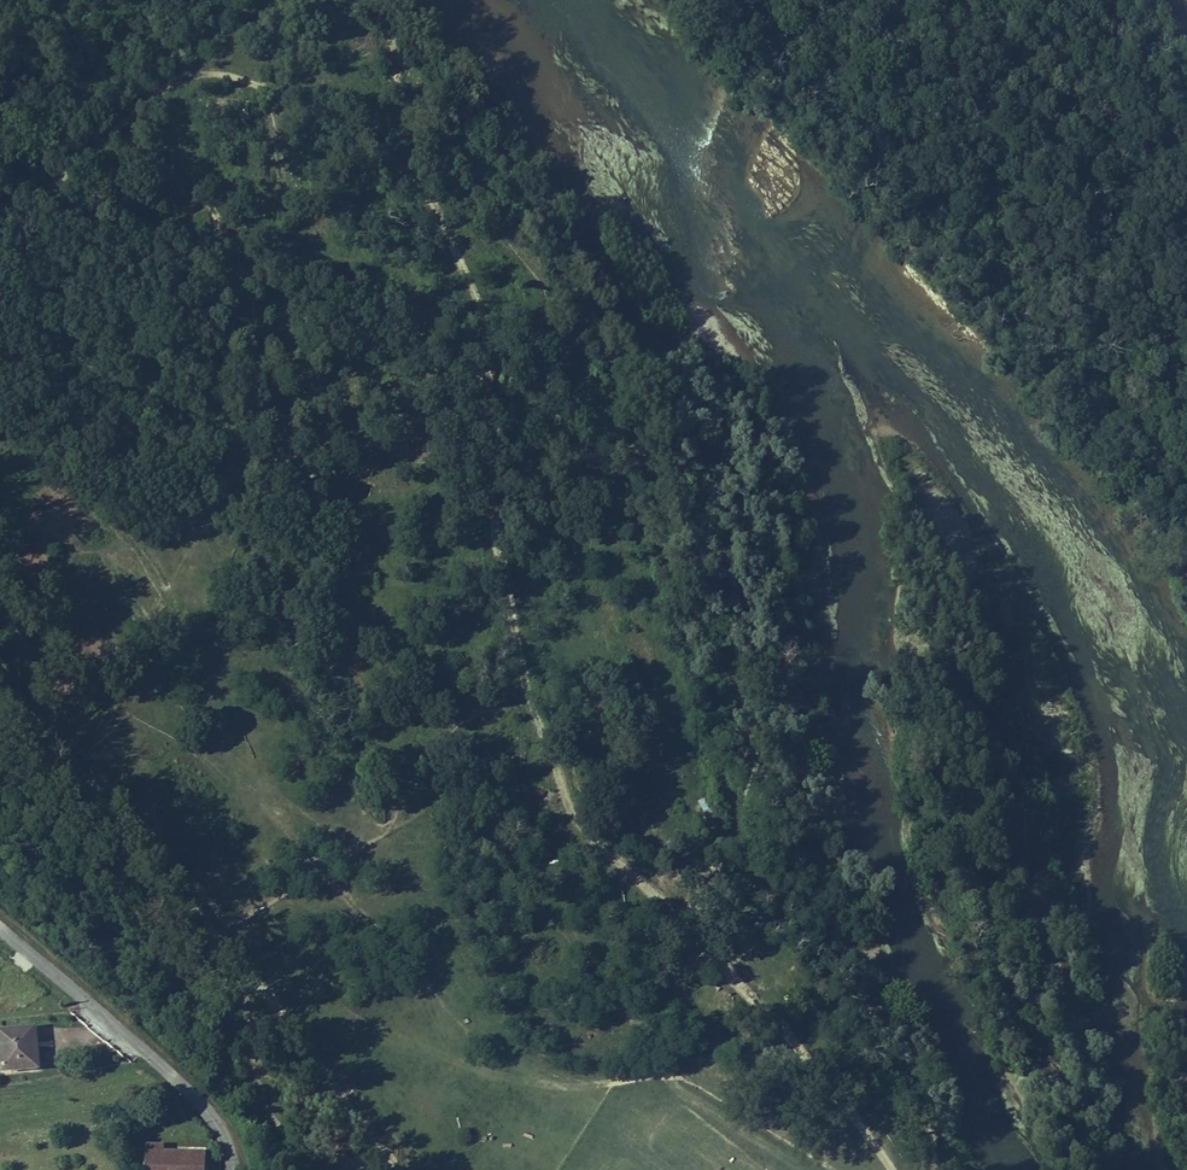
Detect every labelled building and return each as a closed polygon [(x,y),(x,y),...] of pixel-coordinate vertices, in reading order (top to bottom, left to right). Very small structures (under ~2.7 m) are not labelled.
[(704,797),(696,802),(704,815),(712,809),(704,797)] [(32,1060),(28,1022),(0,1024),(0,1063),(32,1060)] [(153,1169),(208,1169),(207,1148),(170,1148),(170,1140),(152,1141),(153,1169)]
